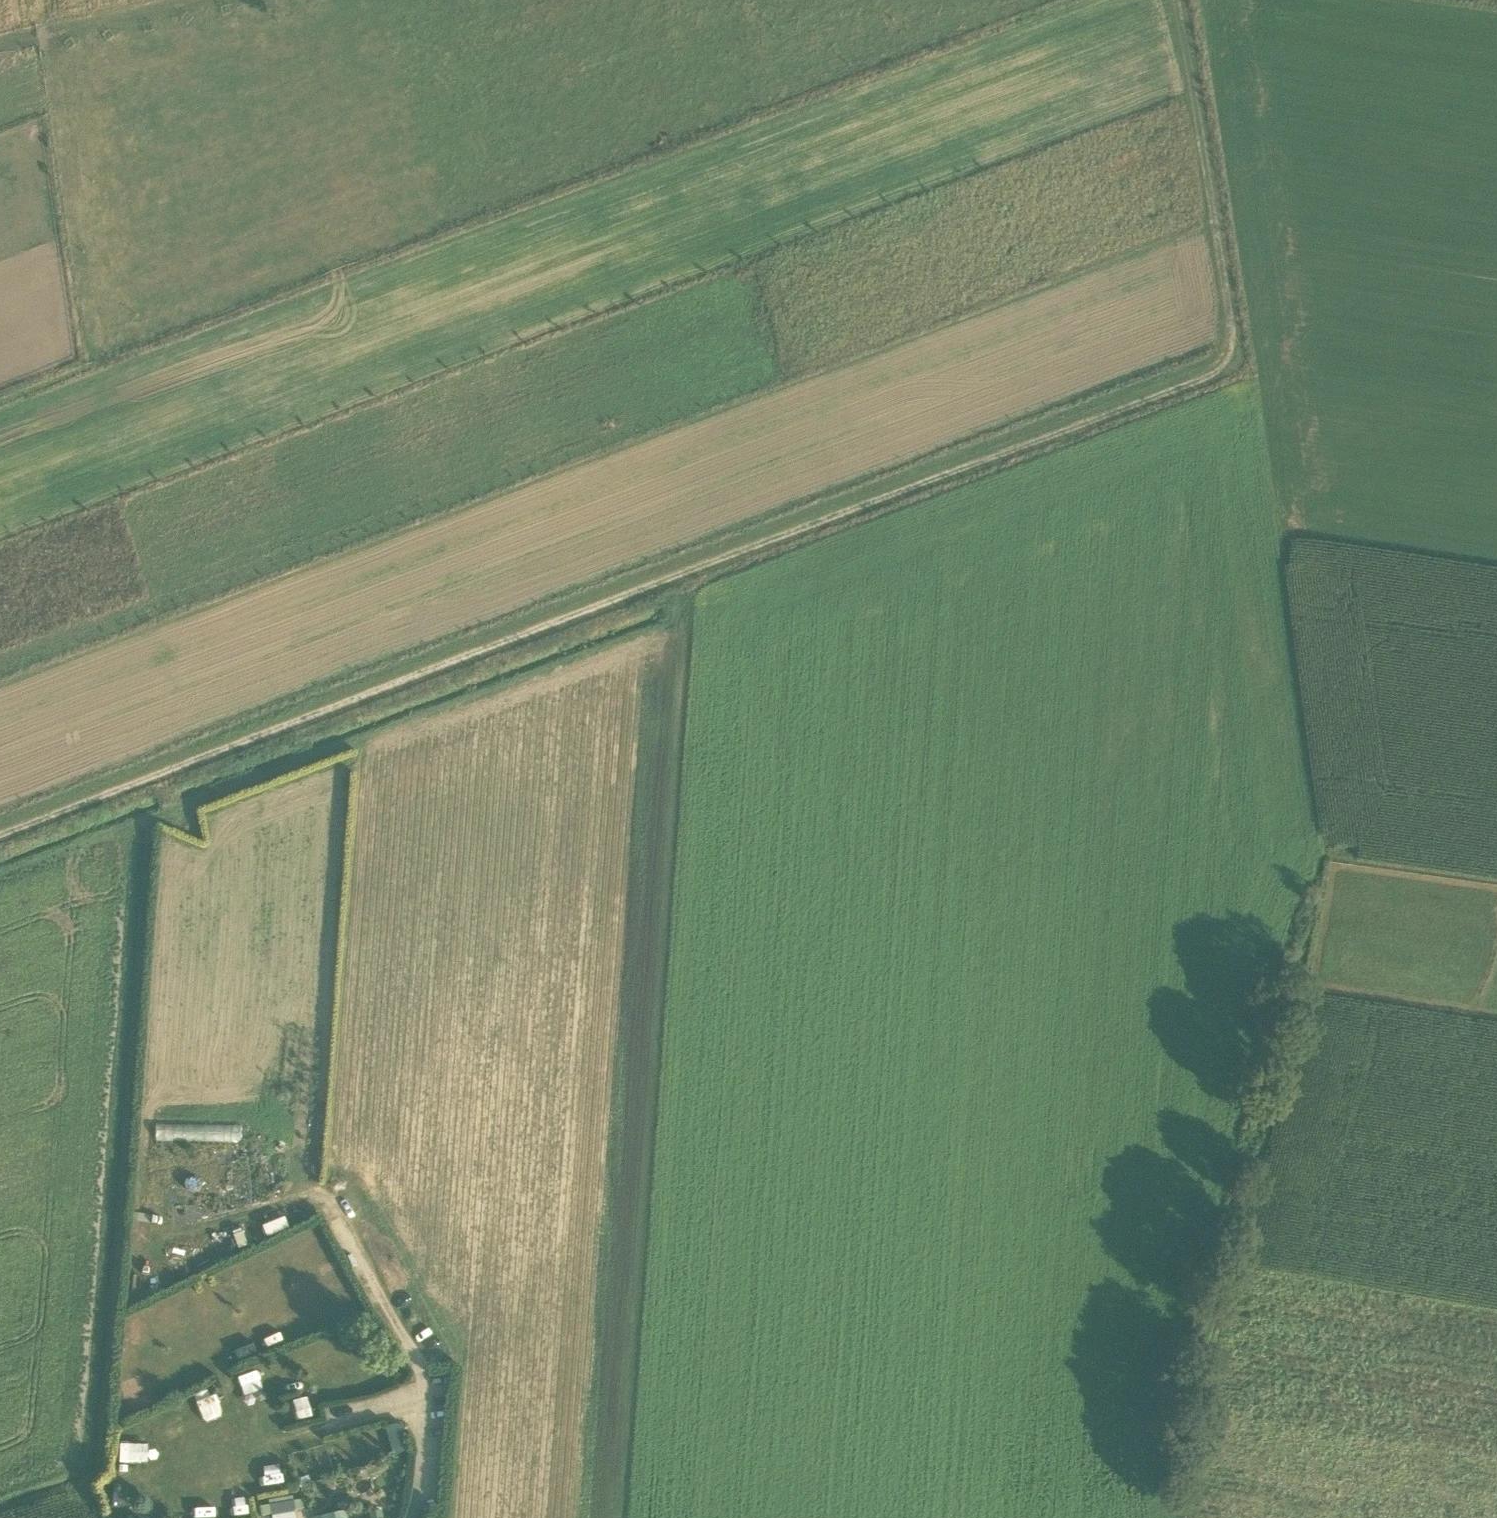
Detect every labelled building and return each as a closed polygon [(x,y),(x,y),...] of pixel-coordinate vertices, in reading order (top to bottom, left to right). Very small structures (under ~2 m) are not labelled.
[(265,1234),(289,1228),(286,1217),(262,1223),(265,1234)] [(201,1424),(220,1420),(214,1392),(195,1396),(201,1424)] [(401,1423),(384,1428),(393,1455),(410,1449),(401,1423)] [(281,1459),(262,1463),(266,1482),(285,1479),(281,1459)] [(244,1491),(227,1492),(227,1511),(245,1510),(244,1491)] [(271,1514),(272,1517),(294,1517),(293,1511),(304,1510),(303,1500),(293,1502),(293,1497),(267,1500),(268,1505),(258,1506),(259,1516),(271,1514)] [(359,1514),(360,1517),(390,1517),(388,1508),(359,1514)]
